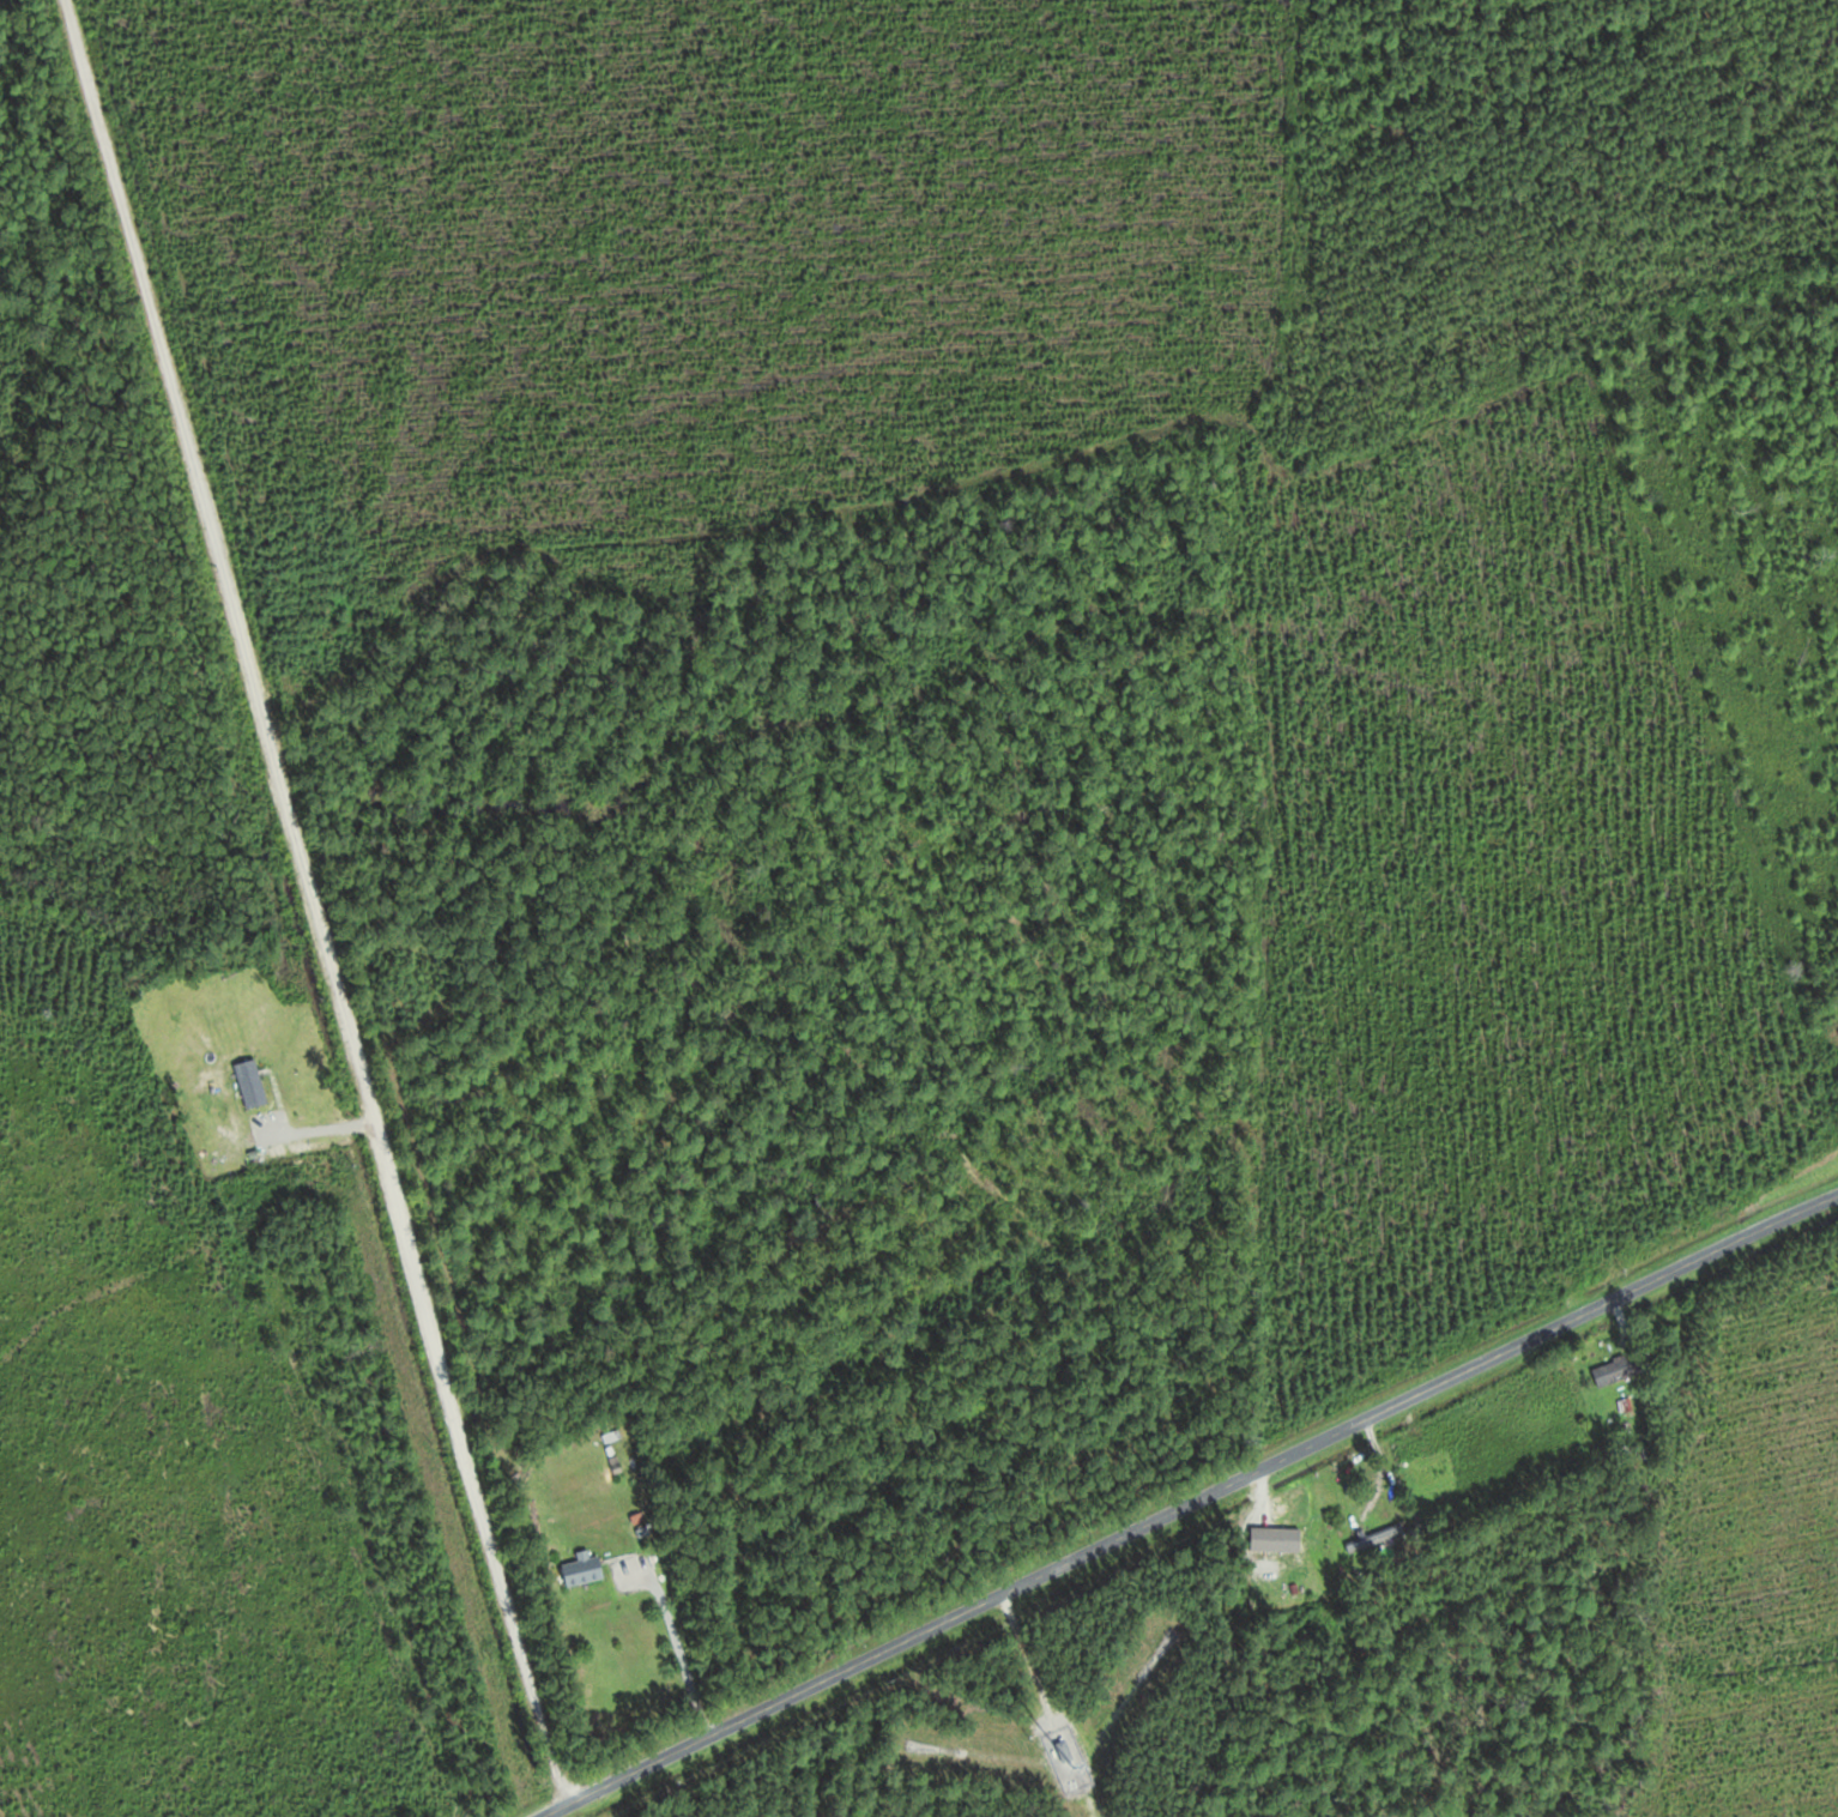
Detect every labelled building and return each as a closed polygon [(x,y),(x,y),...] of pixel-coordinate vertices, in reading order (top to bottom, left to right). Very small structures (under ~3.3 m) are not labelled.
[(1598,1384),(1643,1375),(1639,1356),(1594,1365),(1598,1384)] [(1406,1536),(1403,1526),(1348,1541),(1351,1552),(1406,1536)] [(1267,1565),(1310,1546),(1302,1527),(1259,1546),(1267,1565)] [(608,1577),(602,1555),(564,1565),(570,1587),(608,1577)] [(1065,1763),(1075,1760),(1069,1741),(1059,1743),(1065,1763)]
